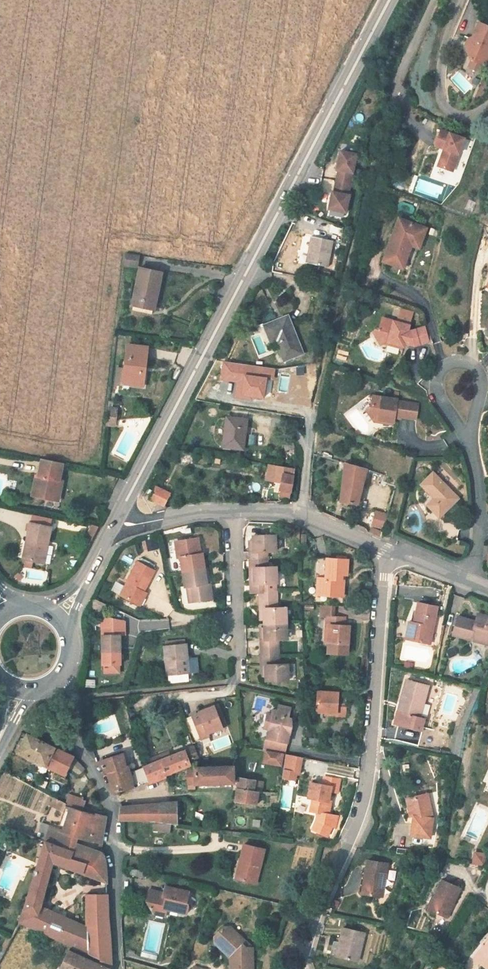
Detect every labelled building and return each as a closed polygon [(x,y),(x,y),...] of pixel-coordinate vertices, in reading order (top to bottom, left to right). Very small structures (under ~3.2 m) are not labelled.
[(485,32),(479,47),(477,52),(472,54),(478,68),(479,69),(487,73),(487,33),(485,32)] [(479,69),(476,76),(486,80),(487,76),(487,73),(479,69)] [(471,147),(447,138),(441,154),(450,157),(444,174),(459,180),(471,147)] [(358,155),(340,149),(334,190),(350,194),(358,155)] [(350,194),(334,190),(329,209),(347,213),(350,194)] [(431,236),(403,226),(388,269),(408,276),(416,254),(418,248),(426,251),(431,236)] [(309,264),(310,264),(310,269),(328,271),(331,246),(311,243),(309,264)] [(426,251),(418,248),(416,254),(424,257),(426,251)] [(143,261),(130,259),(129,269),(142,271),(143,261)] [(158,312),(166,278),(144,273),(136,308),(158,312)] [(401,331),(413,335),(416,322),(404,318),(401,331)] [(312,359),(295,323),(273,334),(282,351),(284,350),(293,369),(312,359)] [(434,351),(429,336),(415,340),(412,339),(413,335),(401,331),(386,328),(383,338),(377,341),(385,354),(390,352),(407,356),(408,353),(418,355),(434,351)] [(270,335),(279,352),(282,351),(273,334),(270,335)] [(146,392),(151,355),(131,352),(128,376),(126,389),(126,390),(146,392)] [(229,384),(246,386),(244,402),(259,404),(260,401),(271,402),(274,383),(268,382),(269,372),(232,367),(229,384)] [(268,382),(274,383),(280,384),(281,373),(269,372),(268,382)] [(403,407),(378,403),(376,416),(371,419),(377,428),(383,425),(389,426),(389,430),(398,431),(400,424),(420,428),(422,413),(402,409),(403,407)] [(115,427),(118,408),(109,407),(106,425),(115,427)] [(236,422),(230,452),(251,456),(255,425),(236,422)] [(283,473),(294,475),(295,469),(268,465),(266,480),(282,482),(283,473)] [(67,491),(63,490),(68,473),(45,467),(38,493),(46,495),(44,507),(62,511),(67,491)] [(363,510),(369,485),(372,476),(351,470),(347,507),(363,510)] [(280,496),(290,498),(294,475),(283,473),(282,482),(280,496)] [(390,482),(372,476),(369,485),(386,489),(387,487),(388,488),(390,482)] [(465,504),(440,477),(428,488),(441,502),(434,509),(446,522),(465,504)] [(172,495),(157,487),(151,498),(166,506),(172,495)] [(380,516),(393,520),(400,491),(388,488),(387,487),(386,489),(380,516)] [(38,493),(36,505),(44,507),(46,495),(38,493)] [(36,549),(31,569),(49,573),(57,536),(36,532),(32,548),(36,549)] [(145,541),(148,551),(155,548),(153,539),(145,541)] [(261,547),(262,558),(256,558),(257,567),(275,567),(275,558),(285,557),(284,541),(261,541),(261,547)] [(181,547),(184,563),(187,562),(189,578),(211,574),(207,544),(181,547)] [(32,548),(27,568),(31,569),(36,549),(32,548)] [(322,582),(325,582),(324,599),(350,600),(350,590),(348,590),(348,578),(354,578),(354,562),(352,562),(343,562),(323,561),(322,582)] [(159,574),(142,566),(125,601),(142,609),(152,589),(159,574)] [(257,567),(257,574),(257,589),(262,589),(262,574),(275,574),(275,567),(257,567)] [(284,589),(284,573),(275,574),(262,574),(262,589),(257,589),(257,599),(266,599),(275,599),(275,589),(284,589)] [(216,589),(213,589),(211,574),(189,578),(185,578),(188,593),(193,592),(196,607),(219,605),(216,589)] [(147,612),(157,592),(152,589),(142,609),(147,612)] [(188,593),(190,608),(196,607),(193,592),(188,593)] [(271,615),(271,626),(271,631),(294,630),(293,616),(284,616),(284,606),(266,606),(266,615),(271,615)] [(442,612),(422,608),(419,629),(416,646),(435,650),(442,612)] [(333,620),(339,620),(340,610),(326,609),(326,620),(331,620),(333,620)] [(463,622),(457,640),(475,646),(477,642),(487,645),(487,620),(483,619),(481,627),(463,622)] [(352,630),(352,621),(339,620),(333,620),(332,656),(356,657),(357,630),(352,630)] [(413,628),(410,645),(416,646),(419,629),(413,628)] [(294,646),(294,630),(271,631),(271,636),(272,646),(267,646),(267,656),(285,656),(285,646),(294,646)] [(131,632),(109,631),(107,668),(124,669),(126,641),(130,641),(131,632)] [(487,650),(487,645),(477,642),(475,646),(487,650)] [(191,651),(169,653),(172,681),(194,679),(193,665),(191,651)] [(294,672),(285,672),(285,662),(267,662),(267,673),(272,673),(272,684),(272,688),(295,688),(294,672)] [(428,725),(438,693),(416,687),(411,705),(416,707),(412,720),(407,719),(403,730),(430,738),(433,726),(428,725)] [(349,696),(328,695),(327,716),(341,716),(349,716),(349,720),(357,720),(357,700),(349,700),(349,696)] [(407,719),(412,720),(416,707),(411,705),(407,719)] [(206,718),(198,721),(208,743),(216,740),(214,737),(233,729),(224,708),(205,716),(206,718)] [(267,722),(265,731),(270,732),(267,742),(288,747),(293,730),(287,728),(289,721),(292,712),(281,709),(279,714),(275,713),(274,718),(272,723),(267,722)] [(86,778),(91,773),(75,760),(34,739),(25,756),(70,778),(75,770),(77,771),(86,778)] [(267,742),(265,750),(267,750),(285,754),(286,754),(288,747),(267,742)] [(267,750),(266,761),(283,764),(285,754),(267,750)] [(154,788),(155,786),(159,786),(173,780),(185,775),(193,772),(202,768),(206,766),(200,754),(133,777),(128,760),(103,765),(115,783),(118,797),(124,795),(138,793),(154,788)] [(223,766),(238,765),(237,754),(223,760),(223,766)] [(301,774),(304,758),(288,756),(285,771),(299,773),(301,774)] [(238,770),(202,771),(202,768),(193,772),(194,788),(238,787),(238,770)] [(299,773),(285,771),(284,777),(297,780),(299,773)] [(178,792),(190,788),(185,775),(173,780),(178,792)] [(308,798),(312,799),(310,812),(320,814),(329,815),(329,814),(331,802),(329,801),(331,791),(337,792),(340,779),(324,776),(322,786),(311,783),(308,798)] [(94,808),(90,806),(94,794),(97,783),(84,781),(80,796),(74,795),(71,807),(78,811),(92,815),(94,808)] [(241,807),(261,809),(263,796),(267,797),(269,786),(245,783),(241,807)] [(90,806),(94,808),(92,815),(110,820),(110,806),(108,796),(94,794),(90,806)] [(435,841),(438,819),(433,796),(415,800),(418,817),(416,837),(435,841)] [(69,833),(58,829),(53,844),(79,854),(82,845),(86,847),(88,838),(108,845),(111,822),(110,820),(92,815),(78,811),(71,807),(60,802),(57,810),(68,814),(67,817),(74,820),(69,833)] [(155,825),(185,829),(182,809),(126,811),(127,813),(125,825),(155,825)] [(329,815),(320,814),(318,821),(315,829),(330,835),(334,827),(336,816),(329,814),(329,815)] [(44,842),(53,844),(58,829),(50,826),(44,842)] [(180,832),(164,830),(164,837),(178,838),(180,832)] [(86,864),(88,857),(79,854),(53,844),(26,926),(74,948),(96,958),(95,933),(47,912),(61,870),(87,878),(91,866),(86,864)] [(111,886),(111,883),(112,868),(106,854),(86,847),(82,845),(79,854),(88,857),(86,864),(91,866),(87,878),(111,886)] [(248,883),(264,888),(272,854),(251,849),(247,866),(252,868),(248,883)] [(485,858),(473,857),(472,868),(483,870),(485,858)] [(387,896),(392,865),(372,862),(369,878),(372,879),(370,894),(387,896)] [(247,866),(243,882),(248,883),(252,868),(247,866)] [(151,874),(139,871),(138,878),(150,881),(151,874)] [(367,878),(364,893),(370,894),(372,879),(369,878),(367,878)] [(465,894),(446,886),(436,912),(455,919),(465,894)] [(160,899),(149,906),(156,919),(166,912),(171,913),(190,918),(192,910),(190,906),(193,895),(169,890),(166,900),(160,899)] [(117,967),(112,898),(93,898),(95,933),(96,958),(100,960),(117,967)] [(166,912),(156,919),(168,922),(171,913),(166,912)] [(229,928),(223,933),(223,940),(232,949),(228,953),(235,960),(235,968),(251,968),(252,960),(258,961),(258,949),(236,927),(229,928)] [(349,945),(353,946),(349,959),(369,964),(375,936),(353,931),(349,945)] [(223,940),(223,933),(220,936),(219,944),(228,953),(232,949),(223,940)] [(14,938),(7,950),(12,952),(18,940),(14,938)] [(68,968),(95,968),(97,965),(75,955),(68,968)] [(117,968),(117,967),(100,960),(97,965),(95,968),(117,968)]
